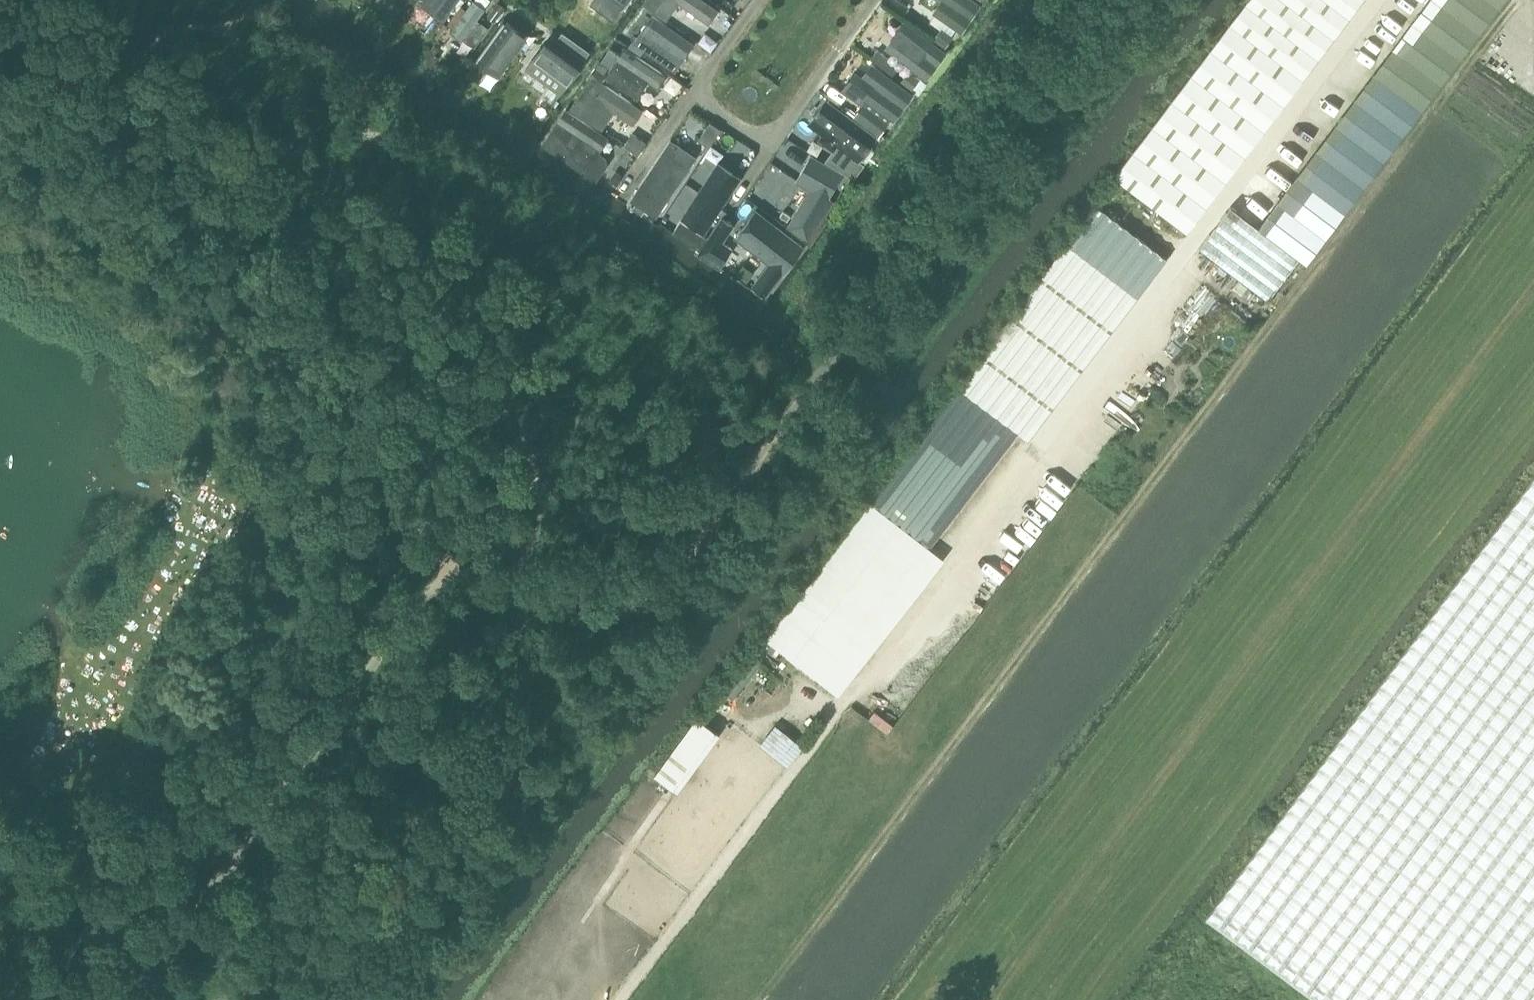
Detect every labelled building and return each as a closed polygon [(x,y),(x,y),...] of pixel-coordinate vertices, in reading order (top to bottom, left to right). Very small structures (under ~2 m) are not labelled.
[(404,10),(411,0),(390,0),(404,10)] [(420,5),(443,21),(458,0),(424,0),(420,5)] [(668,20),(680,2),(711,24),(721,10),(707,0),(646,0),(644,3),(668,20)] [(935,12),(938,14),(933,22),(944,29),(955,35),(959,28),(964,31),(975,15),(984,3),(979,0),(943,0),(935,12)] [(1122,169),(1194,223),(1364,0),(1250,0),(1122,169)] [(1248,215),(1304,261),(1495,0),(1417,0),(1248,215)] [(450,33),(462,41),(463,40),(475,49),(489,29),(477,21),(485,9),(473,1),(450,33)] [(494,8),(487,17),(493,22),(501,12),(494,8)] [(654,14),(635,42),(633,41),(630,46),(642,55),(645,49),(677,71),(697,43),(654,14)] [(906,20),(886,47),(930,79),(950,52),(906,20)] [(508,21),(469,75),(479,82),(488,71),(499,79),(529,36),(508,21)] [(944,29),(936,40),(948,48),(957,37),(955,35),(944,29)] [(547,41),(525,70),(561,96),(582,66),(547,41)] [(626,46),(621,54),(611,48),(602,61),(600,60),(593,71),(604,79),(606,77),(639,99),(651,81),(661,88),(670,75),(626,46)] [(877,48),(870,58),(894,75),(902,65),(877,48)] [(884,139),(918,96),(916,95),(874,62),(863,75),(877,85),(855,117),(884,139)] [(908,70),(901,79),(914,89),(921,79),(908,70)] [(602,128),(614,111),(635,125),(645,110),(593,75),(571,108),(602,128)] [(829,99),(809,124),(861,163),(865,159),(867,161),(876,149),(884,139),(855,117),(829,99)] [(567,108),(543,144),(598,181),(612,161),(600,153),(611,137),(567,108)] [(632,131),(624,143),(639,154),(648,142),(632,131)] [(700,158),(672,139),(632,200),(658,218),(700,158)] [(812,153),(797,181),(811,188),(791,225),(815,243),(831,222),(825,219),(836,201),(831,197),(846,173),(812,153)] [(744,178),(719,162),(683,218),(707,234),(744,178)] [(615,170),(610,179),(618,185),(624,176),(615,170)] [(1098,202),(870,499),(929,543),(1018,429),(1025,436),(1165,253),(1098,202)] [(756,208),(735,237),(770,262),(751,288),(753,290),(765,296),(769,293),(776,285),(790,265),(801,248),(805,243),(756,208)] [(736,226),(724,217),(700,254),(722,270),(735,250),(726,243),(736,226)] [(682,222),(674,234),(699,253),(708,239),(682,222)] [(1208,911),(1327,999),(1533,999),(1533,474),(1208,911)] [(696,714),(653,773),(677,790),(720,732),(696,714)] [(788,721),(774,739),(801,761),(816,743),(788,721)]
